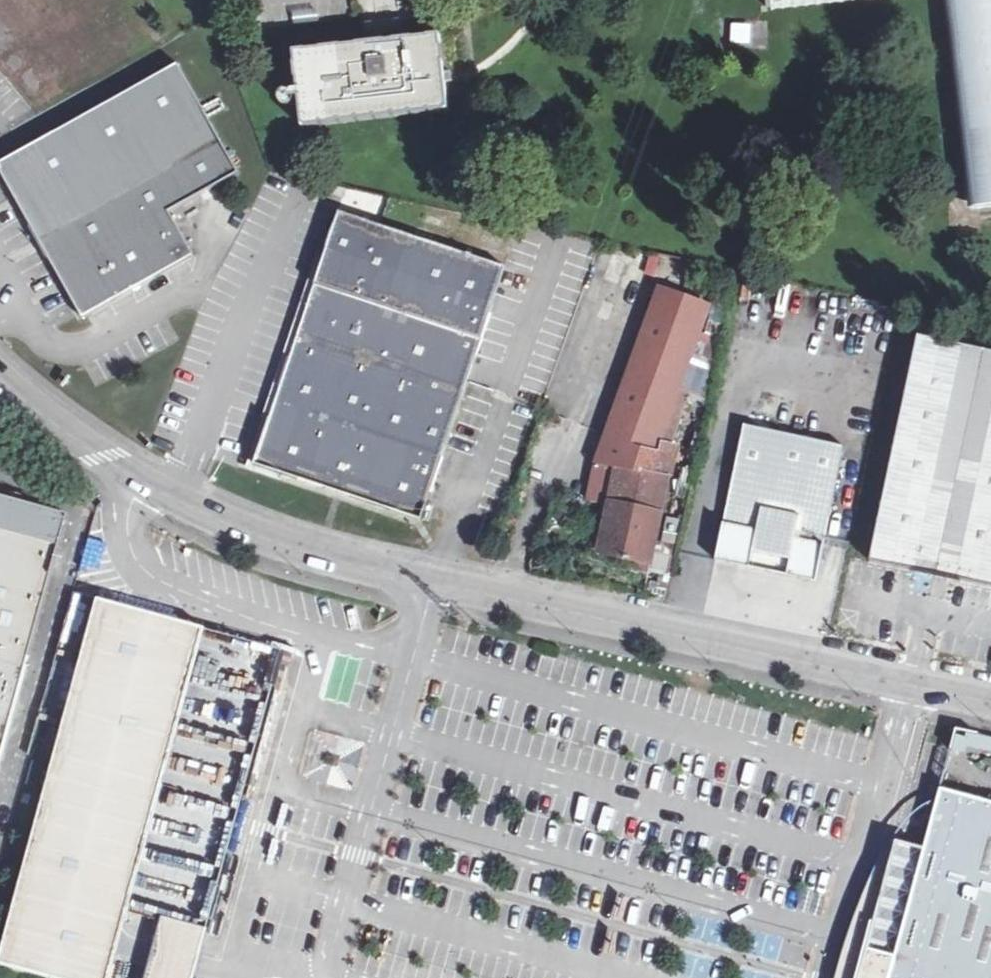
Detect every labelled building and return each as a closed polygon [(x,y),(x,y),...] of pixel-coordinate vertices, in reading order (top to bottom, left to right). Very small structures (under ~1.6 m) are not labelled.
[(765,11),(852,0),(764,0),(765,11)] [(968,139),(990,136),(990,0),(950,0),(968,139)] [(358,22),(360,41),(395,36),(391,17),(358,22)] [(360,41),(293,50),(303,124),(442,107),(438,79),(446,78),(445,69),(437,70),(431,32),(360,41)] [(24,211),(197,115),(170,67),(0,160),(0,168),(11,187),(24,211)] [(41,242),(57,271),(162,215),(231,175),(197,115),(24,211),(41,242)] [(968,140),(977,213),(990,211),(990,137),(968,140)] [(329,242),(318,273),(483,334),(506,271),(341,211),(329,242)] [(185,259),(162,215),(57,271),(69,295),(81,315),(185,259)] [(295,335),(461,397),(483,334),(318,273),(306,305),(295,335)] [(604,504),(595,551),(651,564),(680,447),(672,443),(711,306),(657,287),(607,437),(586,498),(604,504)] [(461,397),(295,335),(279,378),(273,397),(438,459),(461,397)] [(867,560),(934,575),(990,588),(990,353),(917,336),(867,560)] [(425,497),(438,459),(273,397),(269,412),(250,459),(416,522),(425,497)] [(742,425),(712,559),(761,571),(812,581),(841,449),(742,425)] [(56,552),(64,526),(60,517),(0,500),(0,537),(56,552)] [(671,540),(677,522),(664,518),(658,536),(671,540)] [(56,552),(0,537),(0,602),(41,613),(56,552)] [(95,601),(14,900),(0,953),(0,966),(43,977),(108,977),(202,630),(95,601)] [(41,613),(0,602),(0,763),(41,613)] [(939,786),(923,846),(895,839),(858,977),(990,977),(990,800),(939,786)] [(204,928),(156,916),(140,977),(192,977),(204,928)]
